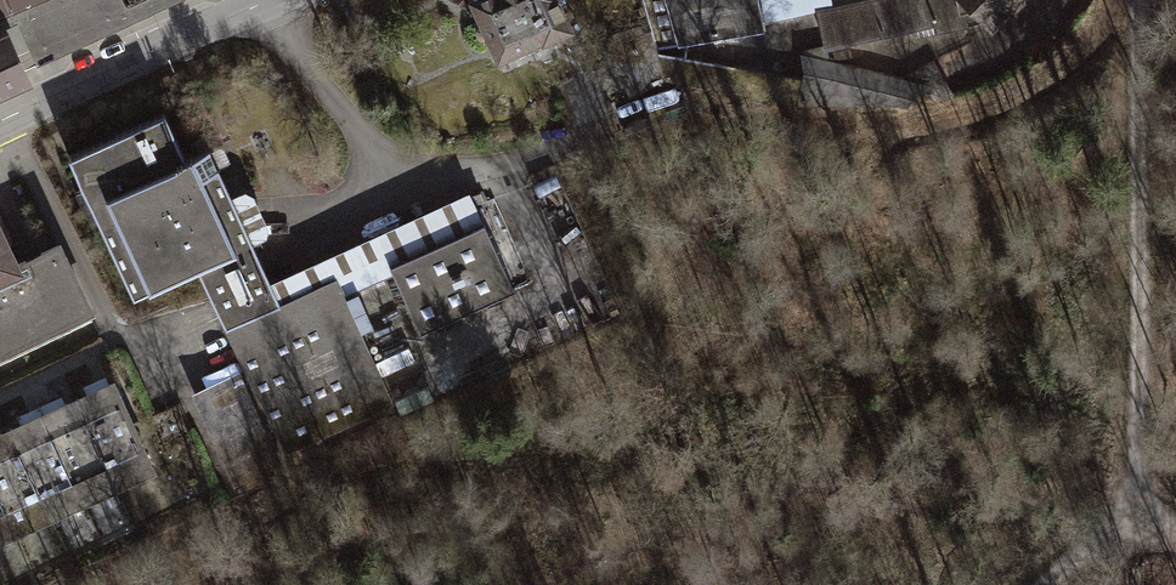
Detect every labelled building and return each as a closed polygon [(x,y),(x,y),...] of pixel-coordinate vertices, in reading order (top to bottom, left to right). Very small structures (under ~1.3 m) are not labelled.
[(5,36),(21,29),(38,64),(179,0),(40,0),(0,16),(0,38),(5,36)] [(40,0),(0,0),(0,16),(40,0)] [(499,56),(543,36),(544,38),(569,27),(556,0),(474,0),(499,56)] [(651,30),(656,49),(764,31),(763,24),(759,0),(642,0),(651,30)] [(778,20),(867,0),(759,0),(763,24),(778,20)] [(787,58),(845,42),(844,39),(936,18),(937,26),(963,20),(963,15),(959,0),(867,0),(778,20),(787,58)] [(963,15),(978,11),(992,25),(1019,0),(959,0),(963,15)] [(656,49),(651,30),(642,33),(639,25),(612,35),(609,37),(607,41),(606,44),(606,54),(615,60),(632,96),(665,80),(665,78),(658,56),(656,49)] [(25,78),(5,36),(0,38),(0,90),(25,78)] [(732,90),(735,70),(658,56),(665,78),(732,90)] [(808,59),(804,82),(800,101),(910,101),(922,89),(943,80),(931,62),(898,83),(808,59)] [(804,82),(764,75),(760,95),(800,103),(800,101),(804,82)] [(134,299),(198,270),(286,451),(393,403),(344,296),(392,273),(420,333),(515,290),(484,223),(391,264),(386,254),(280,303),(270,281),(209,148),(186,159),(165,112),(69,156),(134,299)] [(469,191),(270,281),(280,303),(386,254),(391,264),(484,223),(469,191)] [(16,266),(0,234),(0,274),(16,266)] [(0,274),(0,301),(19,343),(89,310),(58,245),(16,266),(0,274)] [(19,343),(0,301),(0,352),(19,343)] [(240,480),(278,463),(239,377),(201,394),(240,480)] [(117,483),(151,468),(112,382),(78,398),(117,483)] [(83,499),(117,483),(78,398),(44,413),(83,499)] [(50,514),(83,499),(44,413),(11,428),(50,514)] [(50,514),(11,428),(0,433),(0,490),(18,529),(50,514)] [(18,529),(0,490),(0,537),(18,529)]
